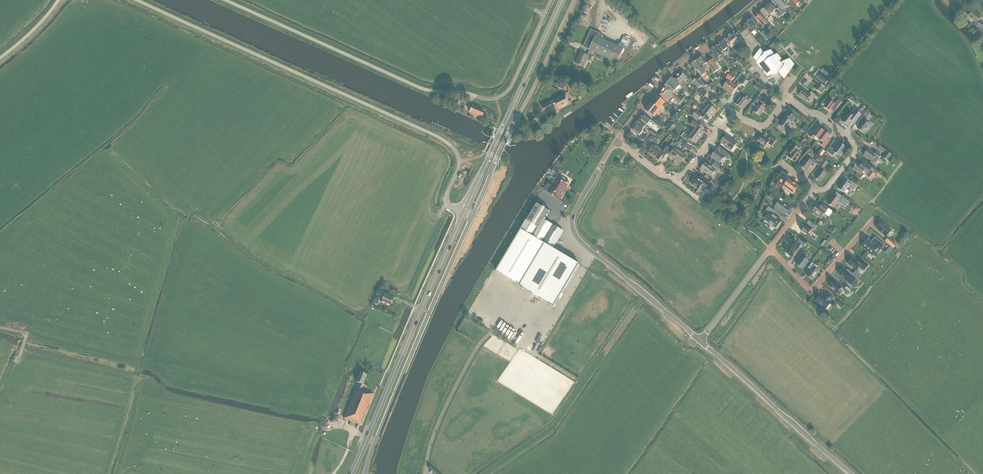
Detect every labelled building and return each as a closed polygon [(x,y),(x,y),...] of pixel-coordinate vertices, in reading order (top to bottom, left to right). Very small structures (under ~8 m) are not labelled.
[(782,1),(783,0),(773,0),(772,1),(779,8),(777,10),(781,14),(783,12),(782,11),(787,6),(785,4),(786,3),(784,1),(783,2),(782,1)] [(774,11),(777,9),(771,2),(765,7),(772,15),(775,12),(774,11)] [(767,17),(768,18),(772,16),(771,15),(772,15),(765,7),(759,12),(765,19),(767,17)] [(982,32),(982,23),(979,19),(981,17),(974,10),(968,16),(976,23),(974,25),(982,32)] [(754,16),(763,27),(763,26),(767,30),(771,27),(768,23),(759,12),(754,16)] [(752,18),(744,24),(751,32),(758,27),(758,24),(752,18)] [(617,63),(623,49),(602,39),(603,36),(595,32),(595,31),(591,29),(583,47),(601,55),(599,59),(603,61),(605,57),(617,63)] [(763,30),(760,33),(766,41),(769,38),(763,30)] [(739,39),(734,32),(725,39),(730,46),(739,39)] [(737,37),(748,50),(749,49),(739,36),(737,37)] [(726,49),(727,50),(729,49),(723,40),(716,45),(723,55),(724,55),(725,54),(726,53),(724,50),(726,49)] [(716,72),(719,69),(722,68),(715,59),(722,54),(716,46),(710,50),(713,54),(711,56),(714,59),(712,60),(712,59),(707,63),(714,73),(713,73),(717,79),(720,78),(716,72)] [(761,50),(759,51),(754,58),(757,62),(756,63),(761,68),(762,68),(764,71),(764,73),(767,77),(774,74),(775,74),(777,73),(778,72),(784,79),(794,65),(790,59),(781,63),(779,61),(781,59),(777,54),(774,56),(773,54),(773,53),(771,50),(763,53),(761,50)] [(589,56),(587,56),(580,53),(576,63),(584,67),(587,60),(589,56)] [(702,66),(705,70),(708,68),(705,64),(707,62),(702,56),(697,59),(702,66)] [(707,73),(705,70),(702,66),(697,59),(692,63),(704,79),(707,77),(708,76),(706,73),(707,73)] [(830,79),(819,70),(815,75),(826,84),(830,79)] [(680,84),(682,86),(685,83),(683,81),(687,77),(681,71),(674,79),(680,84)] [(728,80),(722,88),(727,91),(733,84),(731,82),(735,77),(731,74),(728,75),(726,78),(728,80)] [(672,77),(665,86),(673,92),(680,85),(672,77)] [(699,80),(704,87),(707,85),(702,78),(699,80)] [(698,88),(702,85),(696,79),(693,82),(698,88)] [(748,82),(744,79),(740,83),(745,87),(748,82)] [(732,95),(740,84),(738,83),(735,86),(733,84),(727,91),(732,95)] [(820,83),(815,89),(820,93),(824,87),(820,83)] [(673,92),(665,86),(658,94),(667,101),(667,102),(669,104),(671,102),(669,100),(671,97),(674,100),(673,102),(677,105),(678,103),(679,104),(682,100),(673,92)] [(704,97),(707,93),(702,89),(698,93),(704,97)] [(799,95),(807,101),(809,98),(812,100),(816,95),(811,92),(809,94),(803,89),(799,95)] [(558,108),(559,108),(568,103),(566,99),(564,95),(563,94),(553,99),(554,100),(549,102),(549,101),(541,106),(545,113),(553,109),(551,105),(555,102),(558,108)] [(652,103),(651,103),(645,110),(653,117),(659,110),(659,109),(665,103),(657,96),(652,103)] [(744,99),(741,97),(736,104),(741,108),(745,103),(747,104),(751,100),(746,97),(744,99)] [(757,108),(756,108),(754,111),(759,116),(765,108),(761,105),(763,103),(757,98),(752,104),(757,108)] [(688,103),(694,109),(698,105),(692,99),(688,103)] [(716,110),(713,108),(710,105),(711,103),(706,99),(702,103),(707,106),(704,110),(712,116),(716,110)] [(835,104),(829,100),(824,107),(829,111),(834,105),(837,108),(841,102),(838,99),(835,104)] [(475,115),(475,114),(482,117),(484,112),(478,109),(479,107),(473,104),(470,112),(475,115)] [(866,117),(866,116),(870,111),(866,108),(862,114),(866,117)] [(678,114),(675,118),(678,120),(679,118),(685,111),(683,109),(678,114)] [(698,121),(700,119),(701,116),(708,121),(712,116),(704,110),(701,114),(697,111),(694,114),(692,116),(698,121)] [(852,116),(849,113),(843,121),(848,125),(853,119),(856,121),(861,114),(856,111),(852,116)] [(787,128),(793,121),(796,123),(799,120),(795,117),(788,112),(782,120),(783,120),(779,125),(776,122),(773,125),(777,128),(786,135),(788,133),(790,130),(787,128)] [(639,119),(647,125),(649,122),(650,123),(652,120),(643,113),(639,119)] [(859,121),(862,123),(858,128),(864,133),(870,125),(865,122),(867,119),(863,116),(859,121)] [(646,125),(638,119),(635,124),(642,130),(645,127),(647,129),(649,127),(646,125)] [(662,128),(664,130),(666,127),(664,126),(656,119),(654,122),(662,129),(662,128)] [(701,130),(703,127),(694,120),(694,121),(691,125),(695,128),(692,132),(700,138),(704,133),(701,130)] [(671,131),(675,126),(670,123),(667,127),(671,131)] [(643,130),(642,130),(635,124),(631,129),(639,136),(643,130)] [(805,124),(801,129),(805,133),(809,127),(805,124)] [(815,132),(812,130),(809,135),(813,138),(815,136),(818,139),(824,131),(819,127),(815,132)] [(822,142),(820,144),(825,147),(828,142),(826,140),(829,135),(824,131),(818,139),(822,142)] [(685,133),(682,137),(688,141),(689,139),(696,143),(700,138),(692,132),(689,136),(685,133)] [(768,140),(761,135),(757,141),(761,143),(759,146),(763,148),(765,146),(765,147),(768,143),(772,146),(776,140),(771,136),(768,140)] [(735,145),(737,147),(741,141),(736,137),(733,141),(727,136),(721,143),(731,151),(735,145)] [(658,140),(655,138),(653,140),(650,137),(647,138),(646,140),(650,144),(653,145),(648,152),(653,156),(659,148),(655,145),(658,140)] [(676,142),(672,147),(674,149),(669,156),(675,160),(681,152),(677,149),(680,144),(679,143),(681,140),(679,138),(676,142)] [(827,152),(833,156),(835,153),(840,156),(846,148),(840,143),(835,150),(831,147),(827,152)] [(796,152),(799,148),(794,144),(789,150),(792,152),(788,157),(795,162),(800,155),(796,152)] [(653,156),(659,160),(661,157),(663,159),(671,150),(665,145),(662,150),(659,148),(653,156)] [(723,164),(721,162),(725,157),(727,158),(730,154),(723,149),(720,153),(716,150),(711,157),(716,161),(714,163),(720,167),(723,164)] [(875,154),(868,149),(864,155),(872,161),(871,162),(873,163),(875,163),(878,159),(881,155),(876,152),(875,154)] [(680,164),(686,156),(688,153),(686,152),(684,154),(681,152),(675,160),(680,164)] [(887,152),(882,158),(887,161),(891,155),(887,152)] [(817,162),(812,159),(811,161),(807,158),(801,166),(802,167),(801,167),(805,170),(806,169),(807,170),(810,165),(813,167),(817,162)] [(823,169),(828,163),(824,160),(819,166),(823,169)] [(711,167),(706,163),(701,169),(710,176),(713,172),(716,175),(719,171),(722,173),(721,174),(725,177),(727,174),(723,171),(720,169),(713,164),(711,167)] [(853,169),(861,175),(864,171),(867,174),(871,169),(864,163),(862,166),(857,163),(853,169)] [(826,174),(821,169),(815,177),(820,182),(826,174)] [(550,188),(547,192),(556,198),(556,197),(560,199),(567,188),(566,187),(569,182),(558,175),(552,184),(548,181),(546,185),(550,188)] [(691,183),(699,189),(703,184),(707,187),(710,183),(703,178),(701,181),(696,176),(691,183)] [(777,188),(783,181),(779,178),(774,185),(777,188)] [(790,191),(790,192),(792,193),(793,194),(798,186),(789,179),(783,187),(790,191)] [(848,183),(844,180),(838,188),(844,193),(848,187),(854,191),(857,186),(851,181),(848,183)] [(773,197),(777,200),(779,197),(772,192),(769,196),(772,199),(773,197)] [(832,198),(828,203),(834,208),(838,202),(845,207),(849,202),(841,196),(839,198),(834,195),(832,197),(832,198)] [(779,201),(775,207),(786,215),(790,209),(779,201)] [(545,209),(545,208),(542,206),(541,206),(537,203),(527,220),(526,220),(496,271),(518,284),(517,285),(554,307),(579,264),(553,248),(563,231),(544,220),(549,211),(545,209)] [(818,215),(817,216),(821,219),(825,214),(829,216),(832,211),(825,206),(822,209),(817,205),(812,211),(818,215)] [(768,215),(764,219),(776,228),(781,221),(772,215),(775,212),(768,207),(764,212),(768,215)] [(816,226),(809,221),(806,224),(804,222),(799,228),(803,230),(802,231),(805,233),(806,233),(808,234),(812,229),(813,230),(816,226)] [(886,236),(892,230),(882,222),(877,228),(886,236)] [(861,246),(872,256),(872,255),(875,252),(876,251),(875,251),(879,247),(881,250),(885,245),(875,237),(870,242),(867,240),(862,246),(861,246)] [(808,243),(801,238),(798,242),(805,247),(808,243)] [(889,240),(886,243),(893,249),(896,246),(889,240)] [(790,256),(792,257),(799,247),(793,242),(787,249),(789,250),(786,253),(788,254),(787,255),(790,257),(790,256)] [(800,259),(796,264),(802,269),(808,261),(804,258),(807,255),(802,252),(798,258),(800,259)] [(853,257),(847,263),(856,271),(859,267),(864,271),(868,265),(861,259),(858,262),(853,257)] [(811,270),(807,276),(812,280),(819,271),(816,269),(818,267),(812,263),(808,268),(811,270)] [(847,272),(843,269),(838,274),(850,284),(855,279),(851,276),(853,274),(848,270),(847,272)] [(834,280),(829,286),(837,293),(842,287),(834,280)] [(843,290),(848,295),(851,291),(847,286),(843,290)] [(378,295),(383,297),(381,301),(390,305),(393,299),(385,295),(386,293),(380,290),(378,295)] [(831,303),(829,302),(833,297),(828,293),(825,296),(826,296),(825,297),(821,294),(816,301),(819,304),(821,306),(822,306),(825,309),(831,303)] [(839,299),(836,303),(842,307),(845,304),(839,299)] [(366,375),(359,373),(356,383),(359,384),(358,388),(356,387),(344,418),(351,421),(349,425),(354,427),(356,422),(361,424),(373,393),(362,389),(363,385),(362,385),(366,375)]
